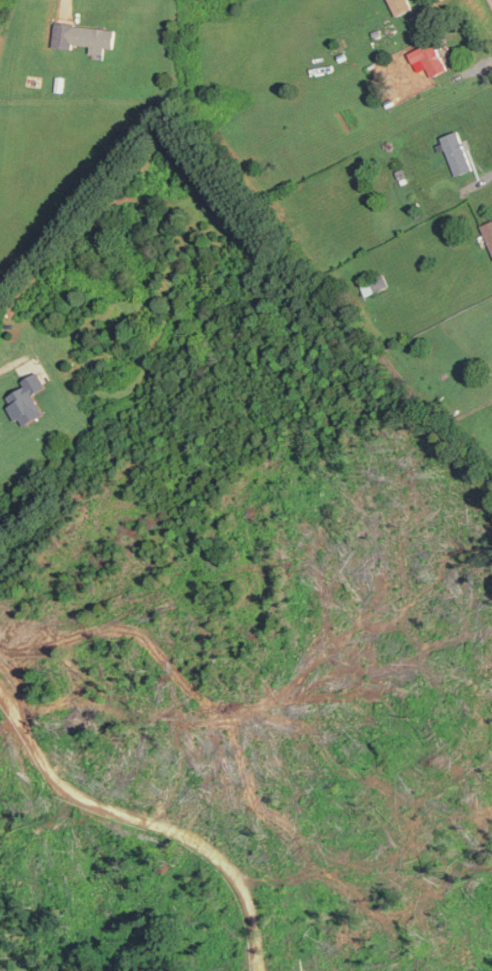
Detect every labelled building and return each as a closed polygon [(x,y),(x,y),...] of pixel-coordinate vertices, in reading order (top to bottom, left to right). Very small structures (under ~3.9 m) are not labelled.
[(395,15),(412,10),(409,0),(390,0),(395,15)] [(119,28),(54,22),(52,45),(73,48),(74,43),(92,45),(92,52),(106,54),(107,47),(117,48),(119,28)] [(449,68),(435,40),(410,52),(415,62),(423,58),(432,76),(449,68)] [(442,134),(444,142),(438,143),(440,150),(449,148),(456,174),(473,169),(461,129),(442,134)] [(491,247),(491,220),(482,224),(491,247)] [(361,282),(366,295),(390,285),(385,272),(361,282)] [(23,379),(27,386),(7,396),(19,419),(22,417),(26,424),(47,413),(36,393),(48,387),(40,370),(23,379)]
